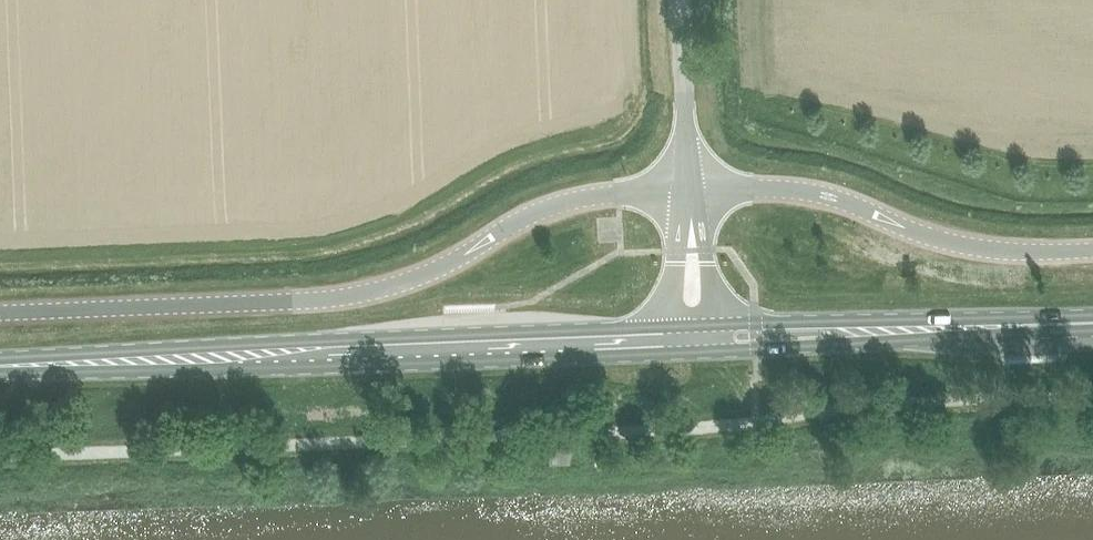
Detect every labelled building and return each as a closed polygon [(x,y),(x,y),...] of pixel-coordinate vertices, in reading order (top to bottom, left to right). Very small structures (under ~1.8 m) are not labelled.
[(815,335),(814,324),(796,324),(796,336),(815,335)] [(550,462),(569,462),(568,447),(550,448),(550,462)]
